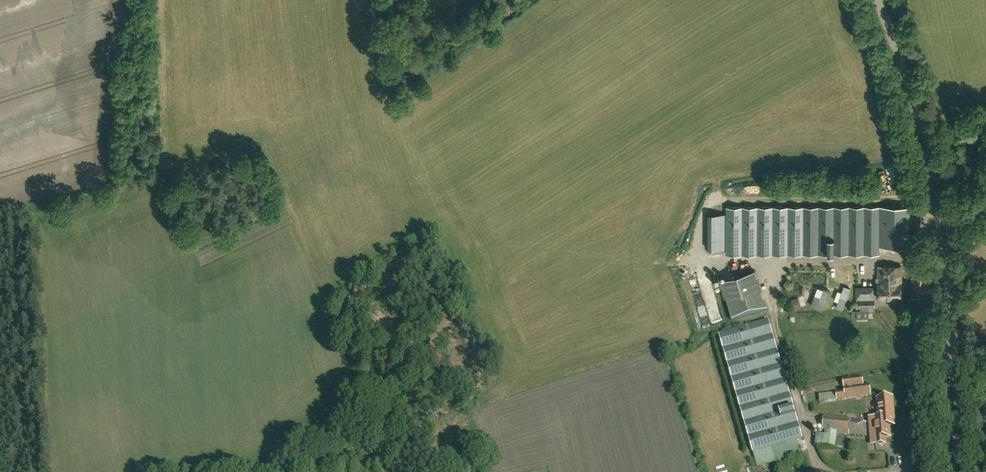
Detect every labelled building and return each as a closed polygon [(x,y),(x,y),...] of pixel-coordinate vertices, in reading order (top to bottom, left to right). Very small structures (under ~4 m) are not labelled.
[(727,207),(727,255),(880,254),(880,247),(907,247),(907,206),(727,207)] [(708,214),(708,252),(725,252),(725,214),(708,214)] [(878,278),(880,299),(902,298),(901,266),(878,267),(878,278)] [(930,267),(912,267),(912,297),(930,297),(930,267)] [(719,280),(731,321),(766,311),(754,270),(719,280)] [(810,301),(834,297),(833,291),(809,295),(810,301)] [(806,310),(804,298),(795,300),(798,312),(806,310)] [(875,307),(875,298),(860,299),(860,307),(875,307)] [(712,329),(710,311),(698,312),(700,331),(712,329)] [(773,326),(724,336),(730,364),(732,364),(738,393),(740,392),(743,405),(791,395),(785,367),(783,367),(780,355),(770,357),(769,352),(778,350),(773,326)] [(870,383),(863,384),(863,376),(843,378),(845,399),(871,396),(870,383)] [(870,419),(873,441),(873,445),(887,444),(886,437),(891,437),(890,425),(893,425),(892,418),(895,417),(893,398),(878,399),(880,418),(870,419)] [(744,411),(760,464),(798,453),(795,440),(804,437),(794,402),(779,406),(781,414),(779,414),(776,402),(744,411)]
